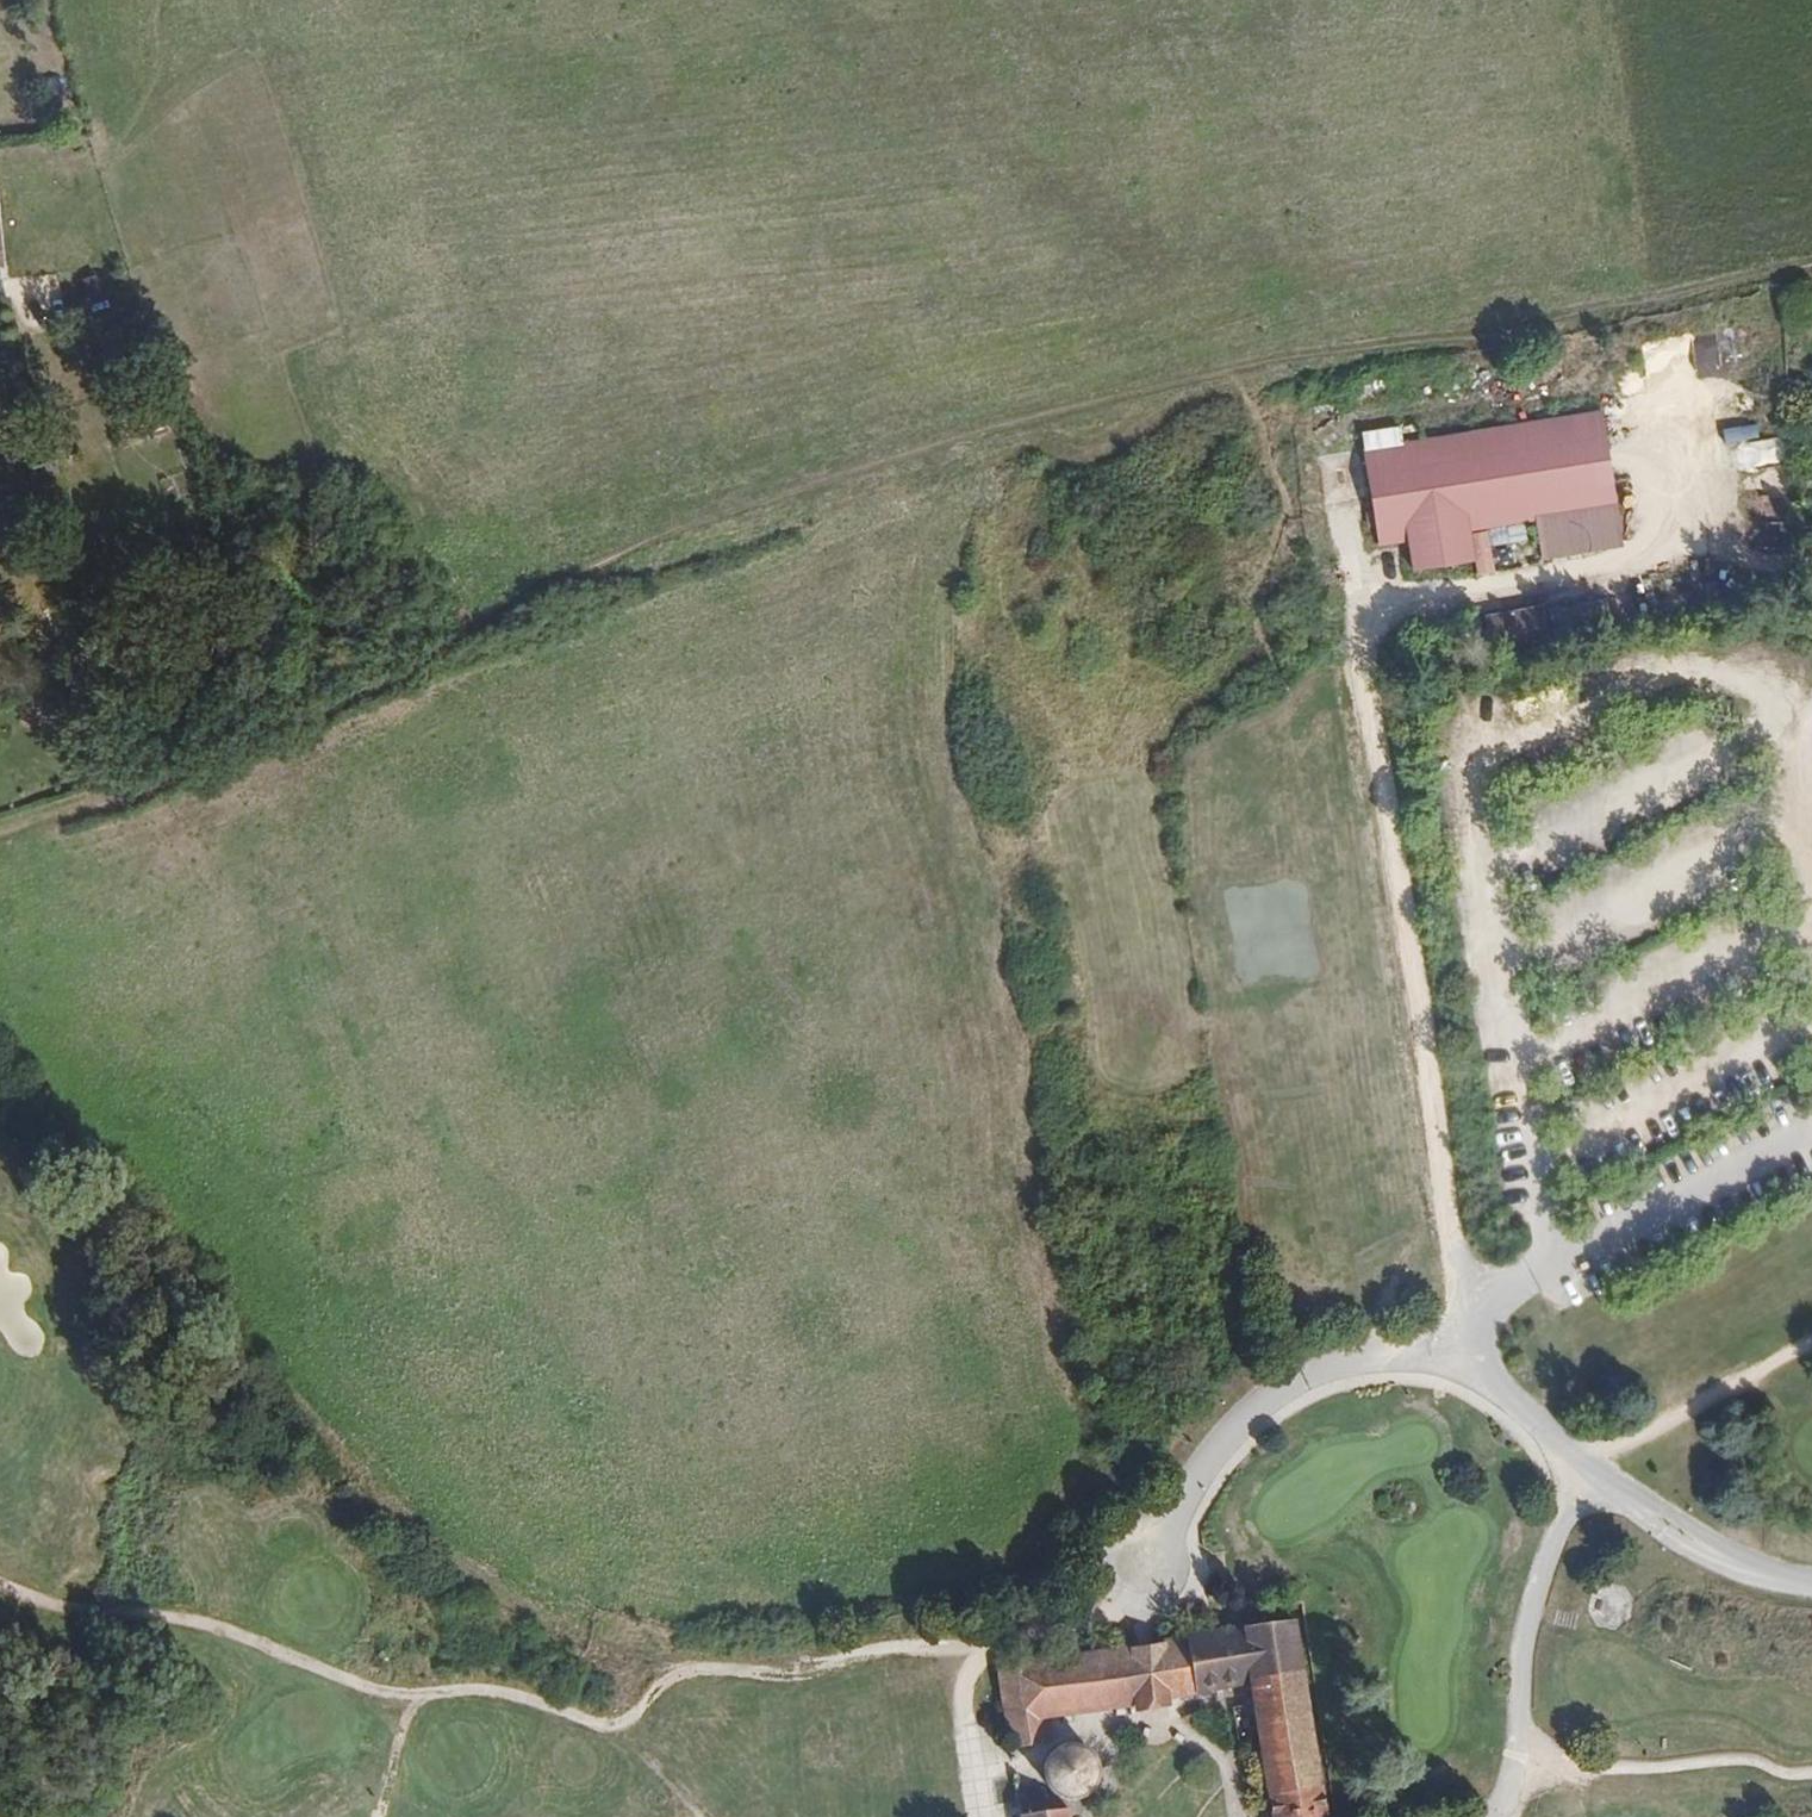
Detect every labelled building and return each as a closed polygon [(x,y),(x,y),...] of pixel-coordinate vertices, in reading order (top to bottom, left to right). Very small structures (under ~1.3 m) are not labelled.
[(95,275),(83,278),(92,310),(104,307),(95,275)] [(1476,560),(1491,557),(1545,548),(1627,535),(1609,440),(1372,477),(1387,574),(1417,571),(1419,596),(1480,589),(1476,560)] [(40,499),(48,497),(44,485),(35,488),(40,499)] [(1545,548),(1491,557),(1495,575),(1533,569),(1537,586),(1551,585),(1545,548)] [(1545,605),(1487,609),(1489,641),(1547,637),(1545,605)] [(1617,1596),(1609,1596),(1599,1602),(1599,1608),(1600,1615),(1602,1619),(1605,1622),(1615,1625),(1622,1623),(1627,1618),(1627,1613),(1625,1602),(1622,1598),(1617,1596)] [(1171,1726),(1254,1714),(1270,1816),(1324,1816),(1298,1652),(1161,1672),(1171,1726)] [(1123,1733),(1171,1726),(1161,1672),(1115,1678),(1123,1733)] [(1016,1774),(1040,1770),(1036,1748),(1052,1746),(1123,1733),(1115,1678),(1004,1696),(1016,1774)] [(1052,1746),(1036,1748),(1040,1770),(1055,1769),(1052,1746)] [(1082,1773),(1074,1771),(1066,1772),(1058,1778),(1050,1788),(1049,1800),(1052,1815),(1054,1816),(1096,1816),(1101,1809),(1103,1795),(1098,1785),(1082,1773)]
